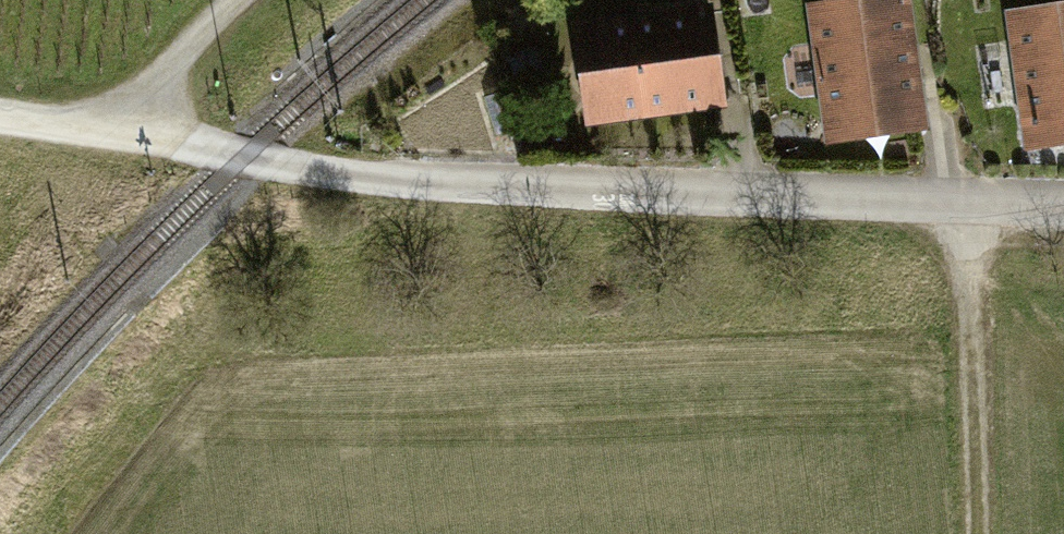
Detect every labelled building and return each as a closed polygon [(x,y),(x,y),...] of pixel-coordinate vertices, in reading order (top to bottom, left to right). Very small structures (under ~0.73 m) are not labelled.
[(815,17),(826,141),(924,132),(913,9),(815,17)] [(1018,23),(1033,152),(1063,149),(1063,17),(1018,23)] [(591,129),(722,112),(710,22),(579,39),(591,129)]
